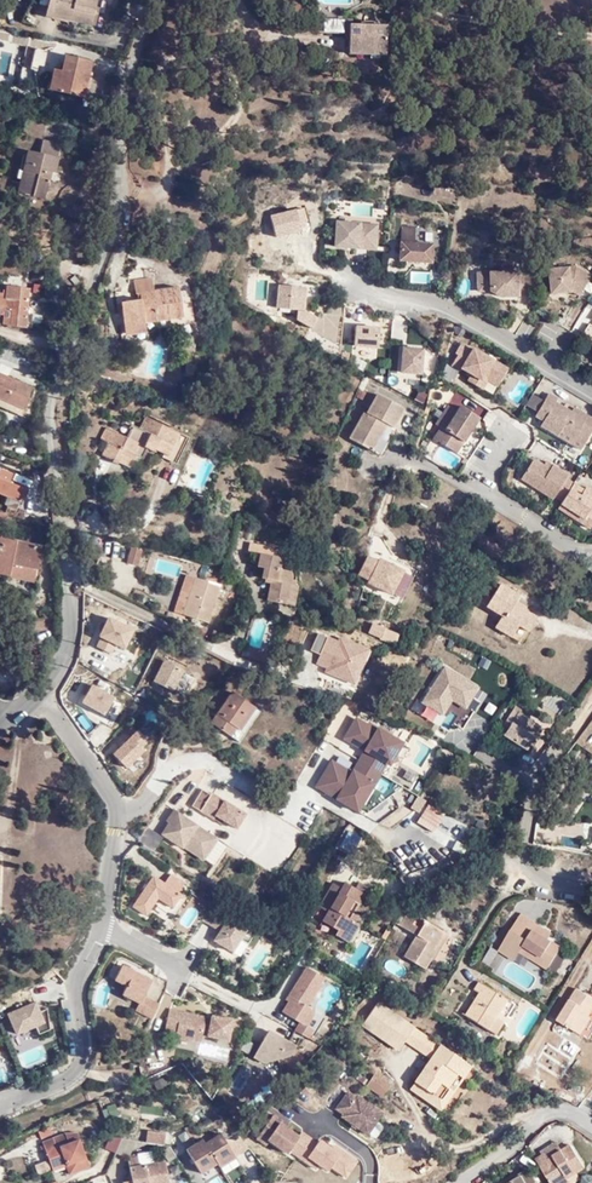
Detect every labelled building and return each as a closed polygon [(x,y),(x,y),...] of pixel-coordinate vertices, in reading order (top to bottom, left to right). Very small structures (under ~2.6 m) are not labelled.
[(68,19),(69,15),(51,10),(54,0),(45,0),(42,11),(68,19)] [(68,19),(87,23),(92,0),(54,0),(51,10),(69,15),(68,19)] [(384,45),(385,27),(365,26),(364,29),(356,29),(356,25),(351,24),(350,19),(322,18),(314,31),(343,32),(348,44),(347,52),(349,54),(367,55),(368,52),(372,53),(374,53),(375,52),(377,52),(379,51),(381,50),(382,48),(383,47),(384,45)] [(62,67),(57,87),(84,94),(93,58),(66,51),(62,67)] [(49,85),(57,87),(62,67),(54,65),(49,85)] [(47,137),(44,150),(63,155),(66,143),(47,137)] [(59,169),(63,155),(44,150),(34,147),(28,166),(34,168),(32,176),(29,175),(25,190),(38,193),(39,189),(50,192),(55,177),(49,175),(52,167),(57,168),(59,169)] [(55,177),(57,168),(52,167),(49,175),(55,177)] [(337,222),(335,247),(377,250),(379,225),(337,222)] [(405,226),(403,260),(435,262),(436,244),(418,243),(419,227),(405,226)] [(580,268),(553,271),(555,295),(576,293),(575,292),(591,302),(591,275),(580,268)] [(523,298),(537,300),(538,274),(520,273),(482,274),(482,293),(495,293),(504,298),(523,298)] [(155,313),(180,310),(177,286),(152,289),(150,276),(131,279),(133,292),(137,291),(138,297),(121,299),(124,331),(143,328),(143,321),(156,320),(155,313)] [(29,286),(6,284),(4,324),(27,324),(29,286)] [(306,315),(309,289),(279,287),(277,310),(298,312),(297,326),(317,328),(318,316),(306,315)] [(185,323),(193,322),(190,288),(182,288),(185,323)] [(181,317),(180,310),(155,313),(156,320),(181,317)] [(144,336),(143,328),(124,331),(125,338),(144,336)] [(360,348),(384,349),(384,329),(360,329),(360,348)] [(476,386),(485,392),(495,378),(509,386),(516,374),(482,352),(481,354),(471,348),(465,359),(467,361),(461,369),(470,375),(471,373),(481,380),(476,386)] [(408,349),(406,373),(426,375),(428,350),(408,349)] [(33,386),(0,371),(0,394),(25,405),(33,386)] [(505,391),(509,386),(495,378),(485,392),(490,395),(496,386),(505,391)] [(520,380),(510,395),(519,401),(529,385),(520,380)] [(25,405),(0,394),(0,402),(22,412),(25,405)] [(397,427),(407,409),(386,396),(374,414),(371,412),(355,439),(377,452),(393,425),(397,427)] [(579,412),(576,416),(568,411),(554,402),(543,419),(550,425),(548,430),(564,440),(567,436),(589,450),(591,444),(591,429),(589,427),(591,423),(591,420),(579,412)] [(572,407),(568,411),(576,416),(579,412),(572,407)] [(411,411),(407,409),(397,427),(401,430),(411,411)] [(485,422),(468,409),(463,415),(455,409),(442,428),(447,431),(440,442),(462,457),(485,422)] [(136,440),(123,433),(103,423),(97,434),(104,438),(98,451),(107,455),(106,458),(114,462),(116,460),(122,463),(132,448),(139,451),(142,446),(150,450),(152,447),(172,457),(184,436),(142,415),(137,424),(136,427),(141,430),(136,440)] [(130,421),(123,433),(136,440),(141,430),(136,427),(137,424),(130,421)] [(567,508),(580,489),(573,484),(576,480),(555,467),(552,471),(540,464),(528,483),(567,508)] [(20,493),(24,482),(6,476),(9,467),(0,465),(0,488),(20,493)] [(590,496),(580,489),(567,508),(565,511),(575,518),(577,515),(581,517),(578,521),(591,530),(591,493),(590,496)] [(8,508),(0,505),(0,517),(6,518),(8,508)] [(41,539),(0,532),(0,567),(35,574),(41,539)] [(272,602),(300,608),(304,588),(302,587),(302,582),(298,581),(298,578),(296,574),(286,571),(287,562),(289,561),(291,551),(254,544),(252,555),(264,558),(262,568),(269,570),(267,579),(276,581),(272,602)] [(133,547),(129,547),(124,561),(134,565),(139,551),(138,548),(133,547)] [(380,557),(370,551),(360,570),(369,575),(367,577),(387,588),(400,564),(382,554),(380,557)] [(175,611),(182,614),(195,578),(186,575),(175,611)] [(207,621),(218,585),(214,583),(195,578),(182,614),(207,621)] [(531,603),(502,583),(486,608),(502,619),(496,629),(513,640),(522,628),(528,633),(538,618),(526,610),(531,603)] [(112,657),(116,649),(126,654),(137,631),(109,618),(95,648),(112,657)] [(385,624),(383,626),(373,620),(368,629),(378,635),(377,636),(382,639),(390,627),(385,624)] [(360,686),(370,648),(325,636),(315,674),(360,686)] [(238,652),(261,662),(265,653),(242,643),(238,652)] [(174,695),(186,672),(164,660),(151,683),(174,695)] [(452,730),(455,723),(464,728),(484,688),(440,667),(417,713),(452,730)] [(77,701),(105,720),(117,701),(89,682),(77,701)] [(237,727),(251,704),(229,690),(214,714),(222,719),(217,727),(228,733),(233,725),(237,727)] [(257,708),(251,704),(237,727),(233,725),(228,733),(237,740),(257,708)] [(514,709),(504,726),(508,729),(502,739),(528,754),(544,727),(514,709)] [(154,710),(146,715),(152,725),(160,719),(154,710)] [(210,722),(217,727),(222,719),(214,714),(210,722)] [(361,817),(404,743),(357,716),(343,740),(364,752),(352,772),(332,760),(314,789),(361,817)] [(103,748),(125,772),(153,747),(134,726),(127,731),(117,720),(108,727),(117,737),(103,748)] [(202,788),(190,807),(238,834),(249,815),(202,788)] [(204,861),(218,840),(215,838),(175,811),(167,823),(170,825),(163,835),(184,850),(184,849),(204,861)] [(140,839),(155,849),(163,836),(148,826),(140,839)] [(153,875),(132,909),(148,918),(158,902),(174,912),(183,897),(180,894),(186,884),(171,874),(165,883),(153,875)] [(354,922),(366,902),(345,888),(341,894),(334,889),(319,911),(326,916),(321,925),(335,935),(332,941),(346,950),(359,932),(347,924),(350,919),(354,922)] [(209,943),(237,956),(250,927),(209,909),(195,941),(208,947),(209,943)] [(391,930),(399,935),(409,920),(401,914),(391,930)] [(523,914),(512,931),(518,934),(528,917),(523,914)] [(559,956),(564,948),(551,939),(554,933),(528,917),(518,934),(512,931),(501,950),(516,961),(521,953),(549,972),(551,969),(559,956)] [(415,924),(409,920),(399,935),(414,945),(402,966),(423,978),(430,967),(434,960),(431,958),(442,941),(423,929),(419,934),(412,930),(415,924)] [(449,946),(442,941),(431,958),(434,960),(430,967),(435,969),(449,946)] [(556,972),(564,959),(559,956),(551,969),(556,972)] [(143,997),(151,981),(122,966),(116,979),(128,985),(124,993),(141,1002),(136,1010),(152,1018),(158,1005),(143,997)] [(320,1015),(310,1009),(327,980),(306,968),(280,1012),(299,1024),(294,1032),(306,1039),(320,1015)] [(467,1017),(492,1033),(500,1019),(510,1001),(480,983),(474,992),(480,995),(467,1017)] [(591,1022),(591,1017),(591,1016),(591,1014),(591,997),(581,990),(562,1021),(584,1035),(591,1022)] [(6,1015),(15,1038),(47,1025),(37,1002),(6,1015)] [(170,1009),(165,1034),(201,1041),(204,1031),(209,1032),(208,1036),(229,1041),(233,1020),(212,1016),(211,1020),(206,1019),(206,1017),(170,1009)] [(401,1049),(411,1036),(376,1010),(359,1033),(394,1058),(401,1049)] [(509,1024),(500,1019),(492,1033),(501,1037),(509,1024)] [(584,1035),(589,1039),(591,1035),(591,1022),(584,1035)] [(283,1063),(292,1067),(301,1048),(268,1031),(250,1067),(275,1079),(283,1063)] [(436,1055),(411,1036),(401,1049),(426,1068),(436,1055)] [(460,1072),(436,1055),(426,1068),(419,1078),(409,1090),(436,1109),(445,1098),(442,1095),(460,1072)] [(466,1078),(460,1072),(442,1095),(445,1098),(436,1109),(409,1090),(404,1097),(434,1119),(466,1078)] [(389,1087),(372,1075),(366,1084),(383,1096),(389,1087)] [(367,1132),(381,1111),(348,1088),(333,1107),(367,1132)] [(116,1104),(100,1109),(103,1121),(120,1116),(116,1104)] [(348,1181),(359,1161),(346,1154),(345,1157),(283,1121),(270,1144),(328,1178),(332,1172),(348,1181)] [(165,1147),(168,1133),(149,1130),(146,1143),(165,1147)] [(199,1178),(236,1166),(225,1134),(188,1147),(199,1178)] [(89,1165),(79,1137),(68,1135),(54,1140),(53,1138),(44,1141),(50,1157),(63,1153),(67,1164),(70,1173),(89,1165)] [(121,1137),(118,1153),(136,1156),(139,1140),(121,1137)] [(538,1152),(558,1182),(559,1181),(571,1173),(568,1167),(576,1162),(578,1165),(587,1159),(572,1137),(549,1152),(546,1148),(538,1152)] [(55,1169),(67,1164),(63,1153),(50,1157),(55,1169)] [(128,1173),(130,1182),(122,1182),(167,1182),(163,1161),(137,1165),(136,1157),(125,1159),(127,1167),(128,1173)] [(531,1164),(520,1170),(521,1172),(504,1182),(544,1182),(531,1164)] [(121,1182),(122,1182),(130,1182),(128,1173),(121,1182)]
